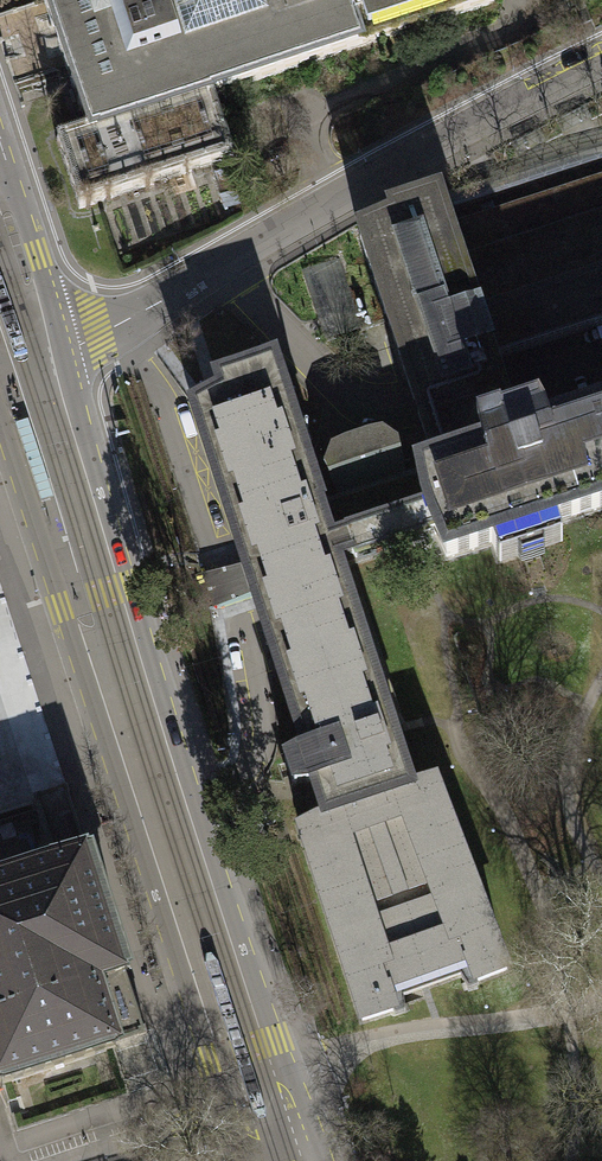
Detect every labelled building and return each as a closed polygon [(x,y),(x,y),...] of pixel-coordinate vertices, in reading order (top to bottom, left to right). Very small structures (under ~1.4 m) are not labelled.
[(55,34),(87,129),(57,139),(79,208),(234,157),(213,95),(494,2),(494,0),(44,0),(55,34)] [(454,208),(601,159),(601,143),(449,193),(454,208)] [(601,271),(601,177),(452,225),(479,311),(601,271)] [(479,311),(452,225),(440,190),(387,207),(390,215),(357,230),(421,424),(431,456),(449,451),(454,465),(484,455),(477,434),(477,428),(501,421),(503,426),(513,418),(506,397),(495,362),(601,327),(601,271),(479,311)] [(235,192),(221,197),(225,208),(239,204),(235,192)] [(361,329),(338,259),(302,270),(326,341),(361,329)] [(309,747),(388,716),(396,714),(348,565),(356,562),(345,532),(330,537),(319,505),(320,504),(311,475),(274,358),(215,377),(219,389),(199,400),(191,405),(243,564),(247,578),(252,593),(303,749),(309,747)] [(546,435),(601,417),(601,393),(600,388),(535,410),(536,415),(541,421),(546,435)] [(546,435),(541,421),(536,415),(516,422),(517,430),(506,434),(502,427),(503,426),(501,421),(477,428),(477,434),(484,455),(454,465),(426,474),(425,470),(417,472),(418,479),(409,483),(405,465),(410,463),(404,437),(385,425),(367,428),(342,437),(325,444),(317,465),(319,473),(311,475),(320,504),(319,505),(330,537),(345,532),(356,562),(435,536),(446,561),(492,546),(500,565),(562,545),(558,525),(601,510),(601,417),(546,435)] [(252,593),(243,564),(202,575),(213,609),(252,593)] [(309,747),(303,749),(283,756),(287,772),(292,787),(311,783),(322,815),(297,827),(361,1022),(394,1012),(391,999),(472,972),(476,983),(507,969),(434,778),(412,786),(388,716),(309,747)] [(49,792),(32,798),(34,805),(52,860),(70,855),(87,849),(67,787),(49,792)] [(1,1083),(2,1085),(116,1048),(115,1045),(121,1043),(121,1042),(123,1041),(121,1035),(119,1036),(101,981),(114,976),(127,972),(127,970),(131,969),(92,848),(87,849),(70,855),(52,860),(0,877),(0,1083),(1,1083)] [(148,1034),(127,972),(101,981),(119,1036),(121,1035),(123,1041),(134,1038),(148,1034)]
